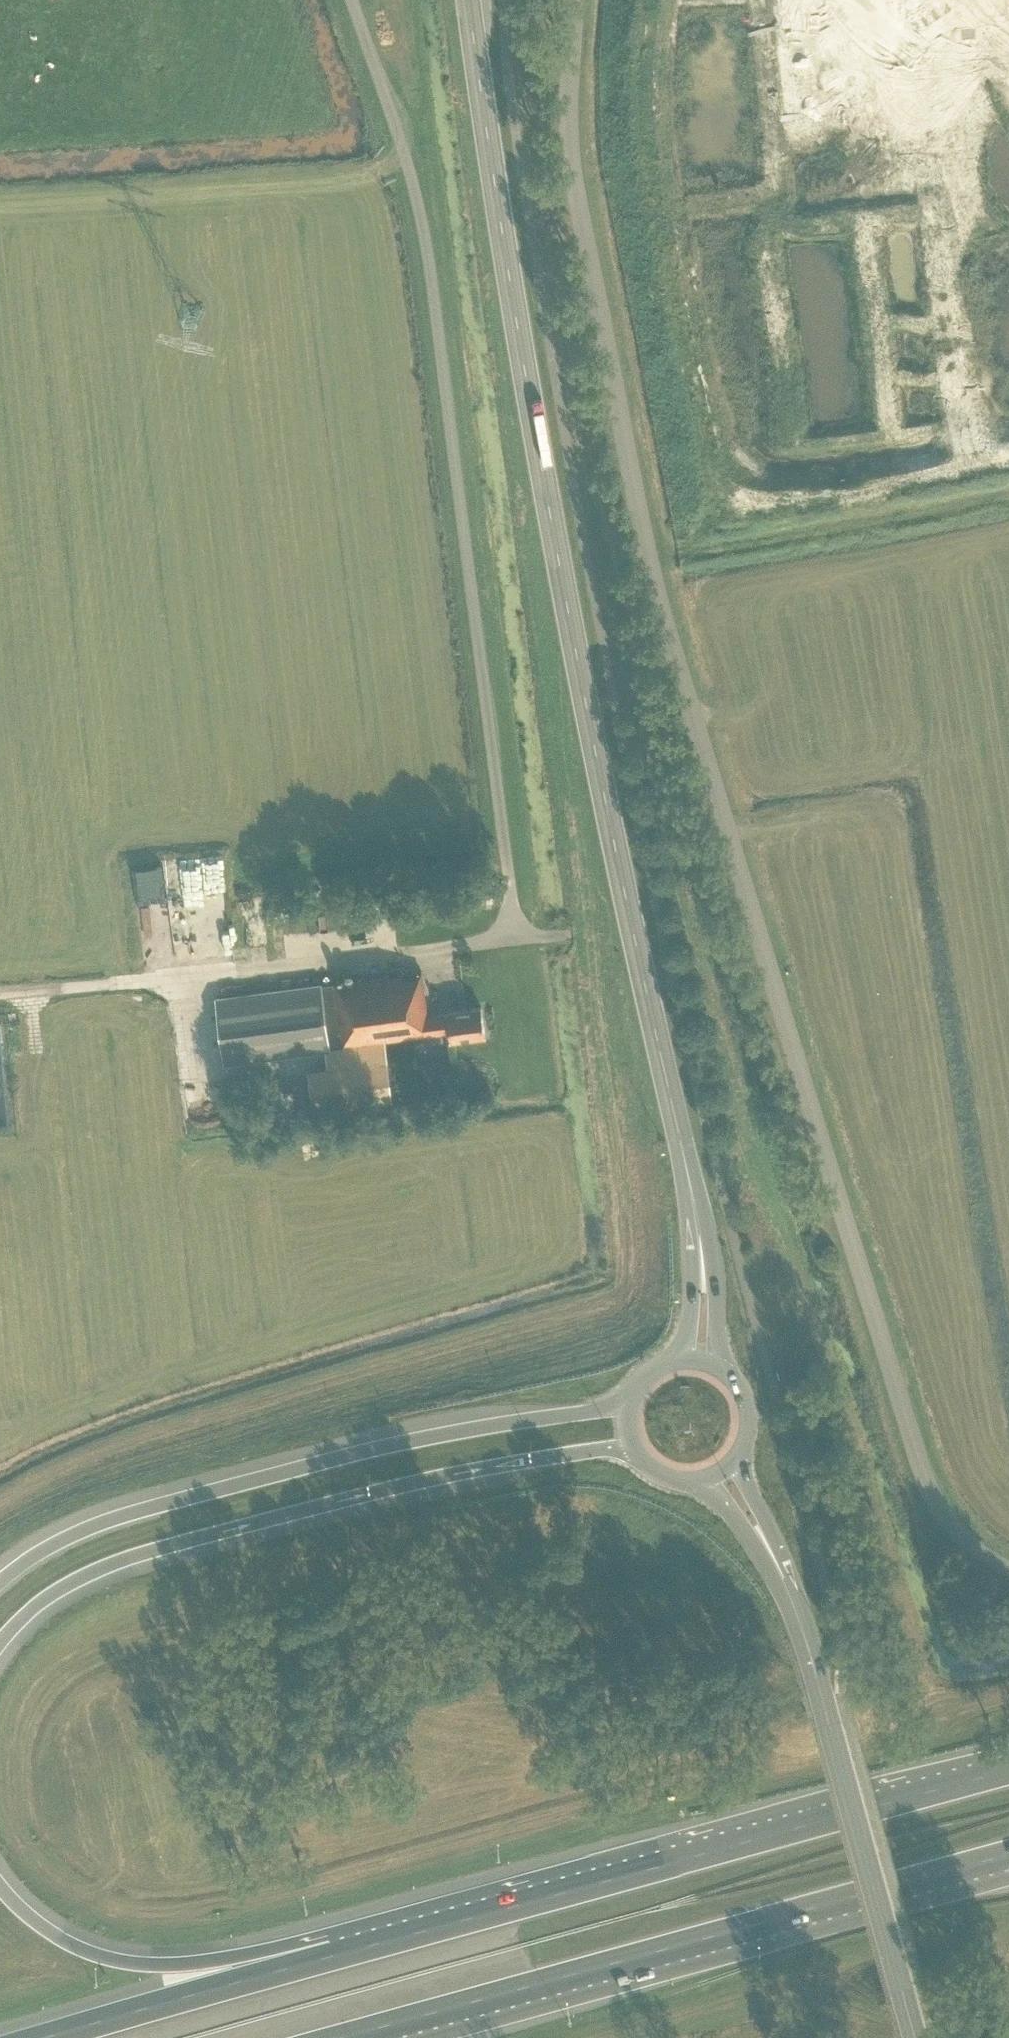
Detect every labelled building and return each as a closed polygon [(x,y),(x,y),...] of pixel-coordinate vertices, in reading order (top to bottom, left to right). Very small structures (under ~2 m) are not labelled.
[(422,971),(335,983),(344,1047),(386,1041),(431,1035),(429,1015),(422,971)] [(323,982),(215,997),(224,1065),(325,1051),(344,1049),(344,1047),(335,983),(323,985),(323,982)] [(447,1013),(429,1015),(431,1035),(450,1032),(451,1040),(486,1036),(482,1007),(447,1011),(447,1013)] [(393,1102),(386,1041),(344,1047),(344,1049),(325,1051),(327,1066),(307,1069),(313,1112),(393,1102)] [(296,1125),(292,1090),(268,1092),(269,1104),(259,1105),(262,1128),(296,1125)]
